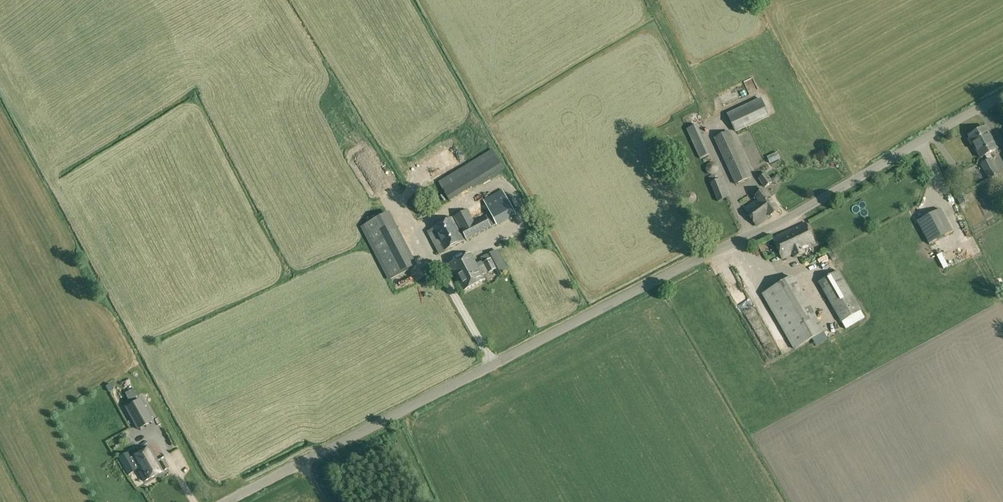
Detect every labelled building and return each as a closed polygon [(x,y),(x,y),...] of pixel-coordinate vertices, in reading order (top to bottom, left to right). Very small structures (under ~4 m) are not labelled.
[(769,114),(761,98),(727,114),(729,120),(734,130),(757,120),(769,114)] [(688,124),(695,121),(692,116),(686,119),(688,124)] [(704,147),(701,141),(694,126),(687,129),(694,144),(697,151),(701,160),(708,157),(704,147)] [(751,126),(736,133),(750,163),(764,156),(751,126)] [(989,153),(990,153),(998,149),(986,127),(978,132),(977,132),(989,153)] [(750,177),(729,132),(715,139),(736,184),(750,177)] [(993,159),(990,153),(989,153),(977,132),(969,136),(981,158),(986,155),(988,161),(991,159),(992,160),(993,159)] [(449,144),(438,150),(445,162),(456,156),(449,144)] [(354,154),(363,171),(376,165),(367,148),(354,154)] [(767,157),(770,163),(781,158),(778,152),(767,157)] [(504,168),(498,157),(444,189),(451,200),(504,168)] [(999,173),(992,160),(991,159),(988,161),(984,163),(991,177),(999,173)] [(709,165),(707,168),(707,172),(709,175),(709,174),(712,175),(715,175),(717,175),(718,172),(718,169),(718,165),(714,164),(711,164),(709,165)] [(967,166),(961,168),(963,176),(969,174),(967,166)] [(766,173),(758,178),(765,187),(772,182),(770,179),(766,173)] [(771,179),(773,183),(775,183),(779,181),(780,178),(777,175),(771,179)] [(720,179),(710,183),(718,202),(728,198),(720,179)] [(468,210),(454,217),(467,240),(497,226),(517,216),(502,190),(483,200),(490,213),(474,222),(468,210)] [(755,197),(760,203),(747,213),(756,226),(779,209),(765,190),(755,197)] [(960,205),(969,201),(964,190),(955,194),(960,205)] [(692,203),(695,203),(696,200),(696,197),(695,195),(693,194),(691,193),(689,193),(687,194),(686,196),(686,198),(686,201),(688,203),(690,203),(692,203)] [(987,209),(981,195),(976,197),(981,211),(987,209)] [(917,222),(928,244),(953,231),(942,210),(917,222)] [(389,216),(364,229),(390,281),(415,269),(389,216)] [(432,228),(432,229),(445,252),(465,241),(452,217),(432,228)] [(802,249),(815,243),(807,223),(774,237),(773,237),(782,258),(793,253),(795,256),(803,252),(802,249)] [(445,252),(432,229),(427,232),(439,254),(445,252)] [(531,245),(536,241),(527,230),(522,233),(531,245)] [(488,272),(488,273),(505,264),(498,250),(481,259),(482,261),(477,264),(471,254),(450,265),(464,291),(485,280),(483,275),(488,272)] [(836,258),(832,250),(828,252),(832,260),(836,258)] [(862,311),(839,272),(819,283),(842,322),(846,329),(865,318),(861,311),(862,311)] [(795,348),(825,331),(793,277),(763,294),(795,348)] [(988,302),(998,296),(994,288),(984,293),(988,302)] [(754,295),(749,297),(755,308),(760,305),(754,295)] [(763,349),(770,346),(767,337),(759,340),(763,349)] [(133,397),(130,390),(124,393),(125,395),(126,394),(129,400),(133,397)] [(138,429),(152,421),(140,399),(126,407),(138,429)] [(168,468),(165,463),(161,466),(150,447),(131,458),(144,482),(168,468)]
